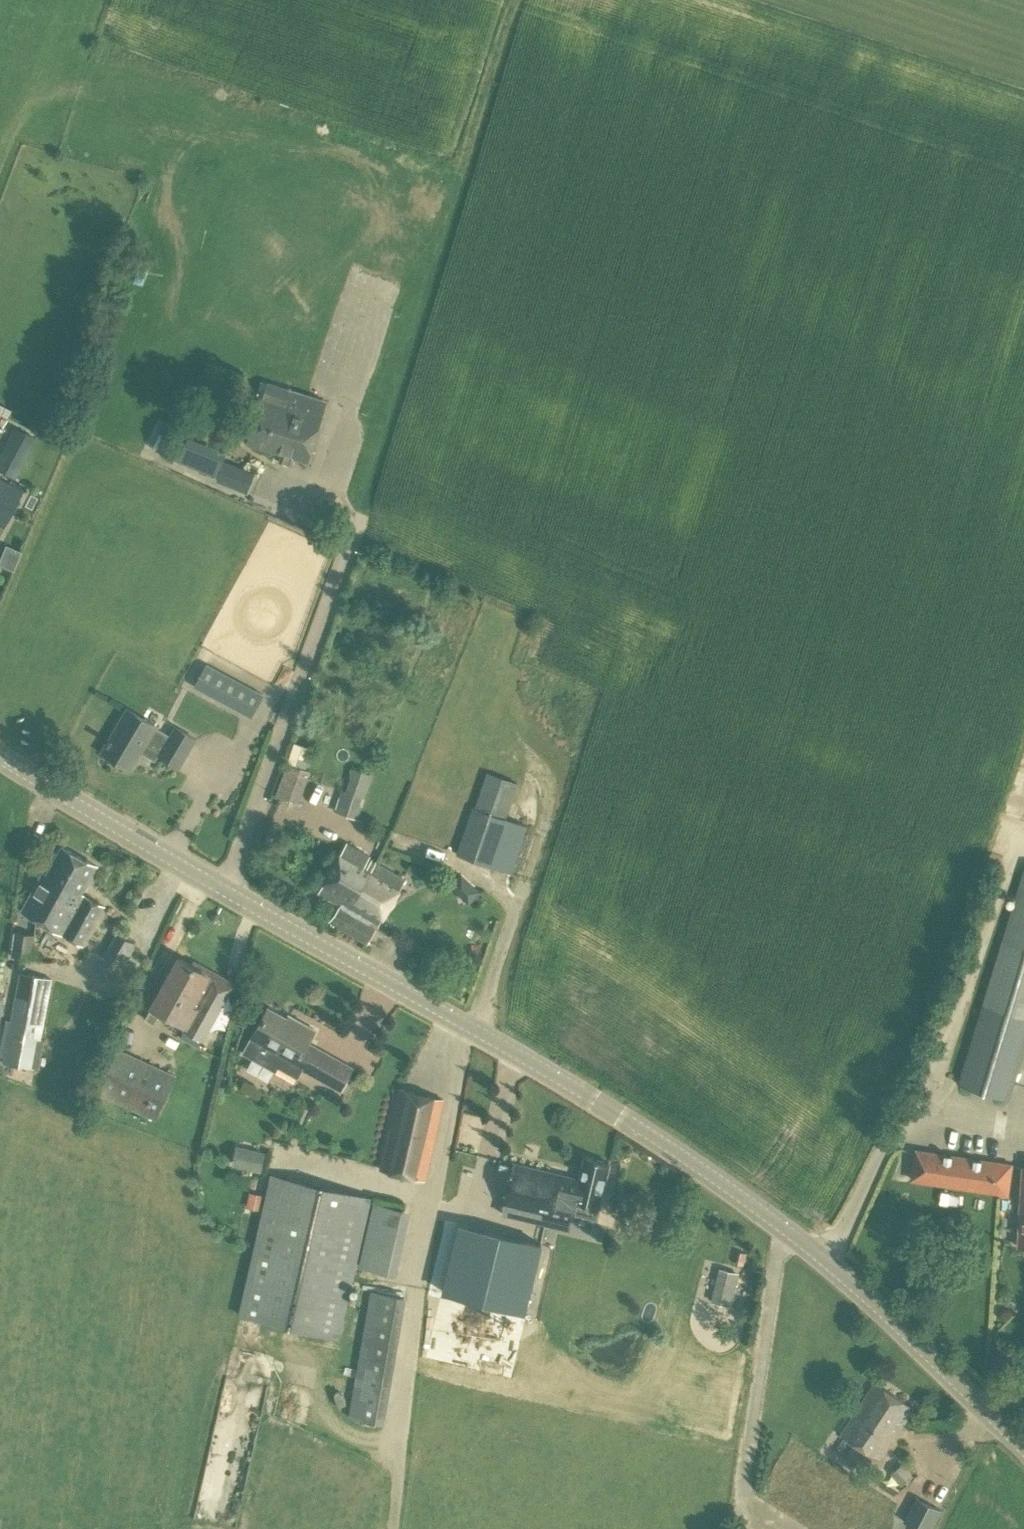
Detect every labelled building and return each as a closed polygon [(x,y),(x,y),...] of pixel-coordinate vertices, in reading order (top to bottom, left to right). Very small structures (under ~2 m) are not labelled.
[(328,399),(290,388),(267,381),(263,397),(261,397),(247,443),(305,461),(307,462),(309,462),(328,399)] [(12,426),(0,451),(0,471),(15,478),(35,438),(12,426)] [(247,492),(256,471),(225,459),(216,480),(247,492)] [(2,527),(22,489),(0,477),(0,525),(2,527)] [(251,716),(263,693),(206,663),(194,686),(251,716)] [(127,709),(102,752),(108,756),(109,754),(132,767),(145,745),(159,752),(158,754),(179,766),(195,738),(174,726),(169,735),(155,727),(156,726),(127,709)] [(397,732),(399,719),(386,716),(383,730),(397,732)] [(354,768),(347,790),(365,796),(373,774),(354,768)] [(308,777),(285,769),(276,794),(299,802),(308,777)] [(506,817),(518,782),(487,771),(475,806),(473,806),(456,854),(512,872),(528,824),(506,817)] [(360,894),(379,864),(368,857),(369,855),(348,842),(318,892),(340,904),(330,921),(339,926),(349,909),(351,910),(360,894)] [(42,872),(21,910),(39,920),(82,943),(103,905),(81,893),(97,865),(82,857),(61,846),(46,874),(42,872)] [(349,909),(339,926),(367,943),(404,879),(379,864),(360,894),(351,910),(349,909)] [(462,873),(450,886),(459,895),(471,882),(462,873)] [(1023,1045),(1023,873),(960,1084),(1008,1099),(1023,1045)] [(32,958),(35,933),(14,931),(11,955),(11,960),(22,961),(22,957),(32,958)] [(125,965),(136,943),(115,932),(104,954),(125,965)] [(203,1040),(232,987),(178,957),(151,1004),(153,1005),(145,1019),(153,1023),(161,1010),(185,1023),(182,1029),(203,1040)] [(34,1068),(51,978),(20,972),(3,1062),(34,1068)] [(297,1025),(270,1009),(253,1037),(319,1075),(331,1056),(306,1042),(313,1030),(299,1022),(297,1025)] [(155,1119),(176,1074),(117,1047),(96,1091),(155,1119)] [(259,1058),(253,1072),(269,1079),(275,1065),(259,1058)] [(283,1065),(276,1080),(296,1089),(303,1074),(283,1065)] [(425,1179),(444,1098),(398,1087),(379,1169),(425,1179)] [(251,1148),(246,1168),(261,1172),(266,1152),(251,1148)] [(1009,1195),(1014,1163),(915,1148),(910,1180),(1009,1195)] [(552,1209),(596,1219),(610,1163),(584,1157),(579,1178),(512,1162),(502,1204),(551,1216),(552,1209)] [(339,1338),(372,1196),(271,1173),(238,1315),(339,1338)] [(542,1246),(458,1226),(441,1295),(525,1315),(542,1246)] [(713,1266),(701,1318),(730,1324),(741,1272),(713,1266)] [(879,1459),(913,1408),(876,1383),(842,1434),(879,1459)] [(942,1510),(916,1496),(903,1520),(916,1527),(915,1528),(932,1528),(942,1510)]
